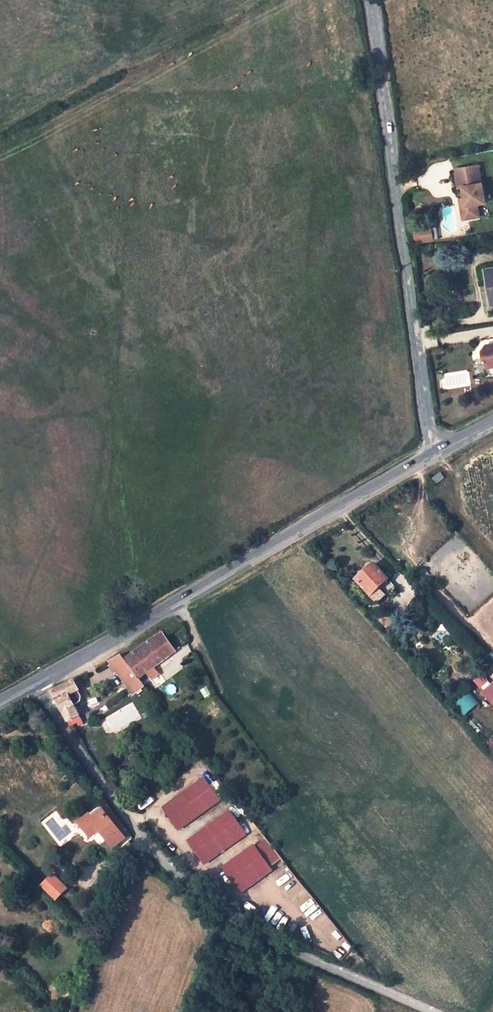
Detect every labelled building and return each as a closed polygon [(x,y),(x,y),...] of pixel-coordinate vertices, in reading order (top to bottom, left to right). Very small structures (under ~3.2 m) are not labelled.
[(460,168),(463,186),(467,186),(469,197),(473,217),(484,215),(482,203),(490,201),(487,182),(486,182),(483,164),(460,168)] [(468,218),(473,217),(469,197),(464,198),(468,218)] [(432,241),(431,228),(412,230),(414,243),(432,241)] [(489,291),(492,291),(492,268),(485,270),(489,291)] [(424,338),(425,348),(438,346),(436,336),(424,338)] [(485,352),(487,364),(492,368),(492,345),(489,346),(485,352)] [(432,478),(435,484),(444,478),(440,472),(432,478)] [(375,566),(357,582),(371,598),(379,591),(381,593),(382,594),(383,593),(384,592),(385,591),(386,589),(384,587),(389,582),(375,566)] [(421,600),(417,595),(408,603),(413,607),(421,600)] [(123,659),(138,678),(175,652),(162,634),(149,642),(123,659)] [(138,678),(123,659),(120,655),(108,661),(133,692),(143,684),(138,678)] [(68,695),(77,690),(76,688),(81,685),(76,677),(49,690),(59,708),(69,723),(76,719),(78,722),(82,719),(75,707),(68,695)] [(492,707),(492,680),(480,692),(492,707)] [(68,695),(75,707),(84,702),(77,690),(68,695)] [(462,715),(477,704),(469,692),(454,703),(462,715)] [(211,787),(205,779),(164,809),(179,829),(229,793),(219,781),(211,787)] [(124,841),(132,839),(128,833),(110,806),(90,822),(88,821),(79,829),(91,844),(102,835),(115,849),(124,841)] [(245,834),(230,813),(190,843),(204,863),(245,834)] [(270,868),(256,847),(225,870),(239,890),(270,868)] [(56,875),(45,887),(59,900),(70,888),(56,875)]
